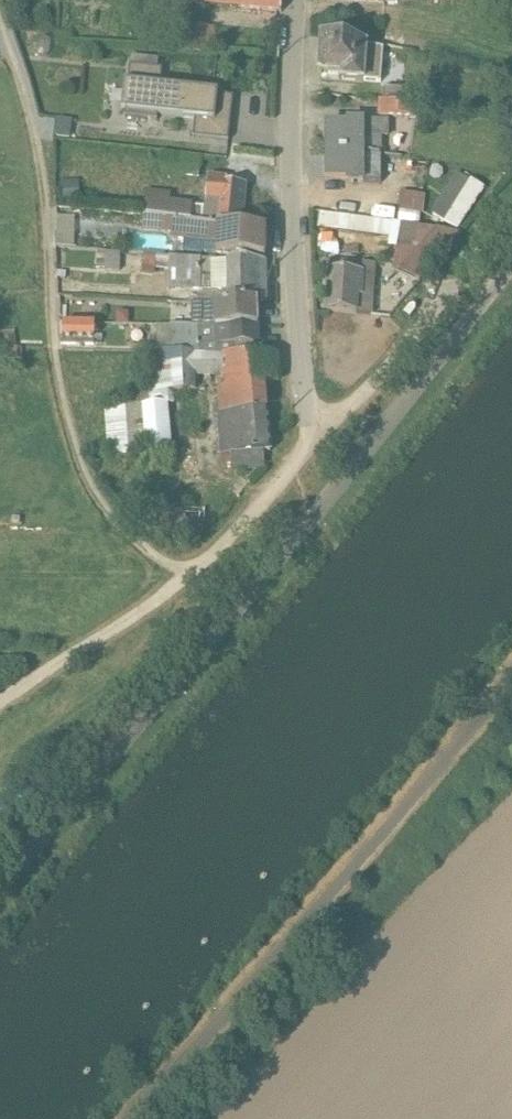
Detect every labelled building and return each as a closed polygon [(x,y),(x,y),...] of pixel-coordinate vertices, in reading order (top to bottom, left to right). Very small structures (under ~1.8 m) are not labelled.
[(169,20),(176,21),(176,22),(188,24),(189,14),(197,14),(197,15),(281,23),(282,0),(171,0),(169,20)] [(319,11),(397,15),(399,0),(320,0),(319,11)] [(342,92),(381,94),(382,60),(323,48),(319,85),(342,87),(342,92)] [(194,150),(228,154),(233,110),(218,108),(218,106),(160,99),(162,83),(161,83),(130,79),(128,96),(125,96),(121,124),(125,124),(124,128),(157,132),(157,127),(196,132),(194,150)] [(386,98),(384,113),(420,118),(415,102),(386,98)] [(378,113),(378,127),(419,130),(420,118),(378,113)] [(325,135),(325,163),(382,163),(382,148),(389,148),(388,132),(346,132),(346,135),(325,135)] [(325,163),(325,191),(346,191),(346,194),(364,194),(365,193),(382,193),(382,163),(325,163)] [(242,239),(247,197),(227,194),(227,190),(208,188),(204,217),(171,213),(171,206),(146,203),(145,228),(242,239)] [(401,203),(398,233),(418,236),(420,224),(422,224),(424,205),(401,203)] [(400,281),(419,293),(462,242),(461,242),(418,236),(398,233),(320,224),(317,240),(390,249),(389,256),(396,258),(392,279),(400,281)] [(266,268),(267,268),(266,240),(242,239),(145,228),(143,243),(171,246),(171,251),(183,253),(182,264),(266,268)] [(258,313),(267,313),(267,273),(169,268),(144,265),(141,287),(154,289),(156,280),(168,281),(168,300),(227,300),(227,312),(258,313)] [(376,276),(330,271),(326,322),(373,326),(376,276)] [(189,307),(189,314),(192,314),(217,316),(217,305),(199,305),(198,308),(189,307)] [(192,314),(191,337),(259,338),(258,313),(227,312),(228,315),(217,316),(192,314)] [(151,356),(151,362),(263,365),(262,356),(259,356),(259,338),(191,337),(158,337),(157,356),(151,356)] [(261,463),(270,463),(263,393),(278,391),(276,366),(263,365),(151,362),(147,362),(149,401),(128,403),(129,417),(105,418),(109,465),(172,460),(169,415),(175,415),(174,403),(196,403),(195,390),(220,388),(221,399),(217,399),(219,428),(217,428),(218,449),(216,450),(218,466),(220,466),(221,476),(231,475),(231,480),(262,478),(261,463)]
